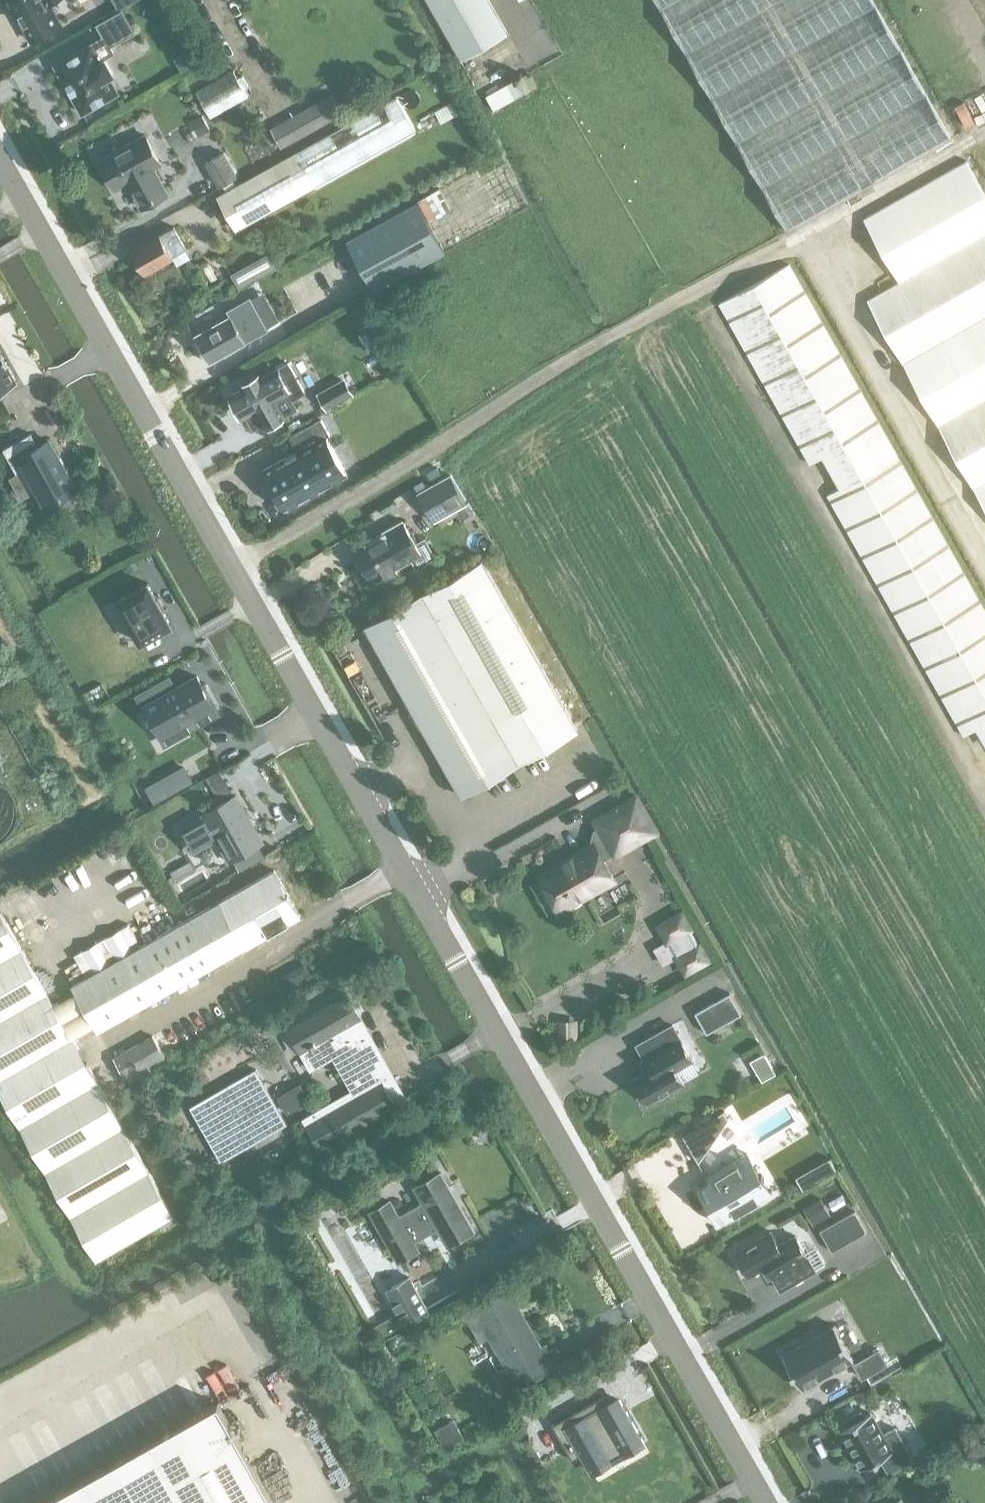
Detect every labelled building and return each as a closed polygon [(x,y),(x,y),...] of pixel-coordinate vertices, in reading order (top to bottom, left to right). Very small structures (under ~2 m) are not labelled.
[(32,40),(61,24),(49,1),(51,0),(10,0),(32,40)] [(489,0),(428,0),(461,58),(508,32),(489,0)] [(784,231),(951,136),(874,0),(659,0),(784,231)] [(98,24),(110,44),(134,31),(122,10),(98,24)] [(94,43),(91,44),(55,64),(82,112),(121,90),(112,73),(116,71),(108,56),(103,58),(94,43)] [(198,87),(212,114),(250,94),(235,67),(198,87)] [(529,89),(522,75),(507,83),(506,82),(485,94),(493,109),(529,89)] [(342,112),(340,108),(331,92),(270,126),(281,147),(342,112)] [(219,194),(238,229),(415,130),(396,95),(219,194)] [(203,114),(191,120),(199,136),(211,129),(203,114)] [(132,188),(142,206),(168,192),(153,167),(161,163),(145,134),(100,158),(116,187),(130,180),(134,187),(132,188)] [(237,174),(224,151),(206,161),(219,185),(237,174)] [(966,159),(864,217),(898,281),(868,298),(984,504),(984,193),(966,159)] [(445,252),(445,250),(417,200),(346,240),(374,291),(445,252)] [(173,224),(159,232),(131,248),(145,271),(172,255),(186,247),(173,224)] [(268,253),(232,273),(240,286),(275,266),(268,253)] [(789,263),(788,264),(720,303),(811,463),(827,454),(844,485),(828,494),(964,734),(980,725),(984,733),(984,609),(789,263)] [(226,307),(230,314),(194,334),(209,362),(246,341),(239,328),(250,321),(238,300),(226,307)] [(18,381),(17,380),(16,381),(7,365),(8,365),(1,353),(1,354),(0,352),(0,391),(18,381)] [(288,361),(262,375),(261,372),(243,382),(245,385),(231,393),(242,414),(246,412),(254,426),(264,420),(266,424),(283,414),(274,397),(289,389),(293,397),(304,391),(300,383),(300,382),(288,361)] [(351,393),(343,379),(319,393),(327,407),(351,393)] [(299,500),(333,482),(337,483),(342,481),(343,476),(347,474),(326,436),(330,434),(321,418),(290,436),(297,450),(263,469),(274,489),(272,493),(277,502),(282,503),(285,508),(289,506),(293,507),(298,505),(299,500)] [(44,506),(59,497),(62,501),(76,493),(74,489),(75,488),(65,471),(63,473),(54,459),(57,457),(48,440),(38,446),(30,433),(2,449),(17,473),(22,469),(44,506)] [(466,504),(450,474),(417,492),(433,521),(466,504)] [(376,538),(356,549),(372,579),(421,552),(403,519),(382,531),(386,537),(378,541),(376,538)] [(483,557),(417,595),(366,623),(461,792),(577,727),(483,557)] [(118,598),(117,599),(118,601),(140,640),(141,642),(143,641),(142,640),(170,625),(172,624),(171,622),(170,623),(162,608),(163,608),(162,606),(161,606),(157,600),(158,599),(157,597),(156,598),(148,584),(149,583),(148,582),(146,583),(119,598),(118,598)] [(207,697),(209,696),(207,693),(203,686),(206,684),(204,681),(203,682),(202,683),(197,675),(176,687),(170,676),(139,693),(147,707),(148,707),(152,714),(154,718),(162,733),(181,723),(183,721),(188,730),(192,727),(193,727),(216,714),(211,705),(209,701),(207,697)] [(192,781),(184,766),(162,778),(170,793),(192,781)] [(211,772),(221,793),(231,788),(220,767),(211,772)] [(12,834),(16,779),(0,778),(0,833),(12,834)] [(262,841),(249,817),(236,794),(203,813),(205,815),(181,828),(193,850),(217,836),(229,859),(262,841)] [(615,879),(604,859),(613,854),(609,847),(628,836),(632,843),(654,830),(636,797),(595,820),(599,826),(594,829),(591,840),(593,843),(538,874),(559,910),(615,879)] [(221,900),(247,945),(299,916),(273,870),(221,900)] [(199,973),(247,945),(221,900),(75,983),(101,1029),(199,973)] [(39,973),(0,905),(0,1089),(96,1259),(176,1214),(39,973)] [(659,924),(676,956),(686,972),(708,959),(681,911),(659,924)] [(695,1011),(707,1032),(742,1013),(730,991),(695,1011)] [(416,1091),(416,1090),(391,1104),(379,1083),(387,1079),(362,1034),(361,1035),(354,1023),(362,1019),(349,996),(289,1029),(302,1050),(329,1035),(363,1092),(308,1123),(321,1145),(416,1091)] [(557,1040),(578,1041),(578,1018),(556,1017),(557,1040)] [(692,1059),(673,1024),(638,1044),(651,1068),(635,1078),(648,1102),(683,1082),(675,1068),(692,1059)] [(165,1056),(153,1035),(116,1057),(128,1078),(165,1056)] [(771,1063),(757,1071),(762,1080),(776,1072),(771,1063)] [(256,1069),(225,1086),(255,1136),(285,1118),(256,1069)] [(301,1083),(278,1095),(288,1113),(310,1100),(301,1083)] [(724,1109),(683,1133),(699,1160),(700,1160),(729,1117),(724,1109)] [(710,1179),(697,1186),(699,1188),(705,1197),(706,1197),(708,1201),(707,1201),(710,1206),(715,1203),(723,1218),(718,1221),(719,1223),(773,1191),(772,1189),(770,1190),(763,1179),(765,1178),(762,1173),(760,1173),(755,1165),(747,1152),(726,1164),(725,1163),(707,1174),(710,1179)] [(830,1156),(796,1176),(803,1188),(837,1169),(830,1156)] [(423,1201),(398,1215),(390,1201),(371,1212),(397,1259),(416,1248),(413,1243),(446,1224),(454,1239),(473,1228),(442,1172),(415,1187),(423,1201)] [(821,1197),(810,1204),(820,1220),(830,1214),(821,1197)] [(820,1229),(832,1250),(867,1230),(855,1209),(820,1229)] [(771,1230),(736,1250),(750,1274),(767,1265),(781,1289),(815,1269),(796,1234),(779,1244),(771,1230)] [(429,1309),(410,1275),(387,1289),(405,1322),(429,1309)] [(556,1365),(546,1347),(541,1349),(506,1285),(473,1304),(508,1365),(499,1371),(506,1383),(525,1371),(530,1379),(556,1365)] [(365,1345),(404,1323),(398,1311),(359,1333),(365,1345)] [(834,1324),(783,1353),(802,1387),(853,1357),(846,1344),(834,1324)] [(872,1352),(854,1362),(862,1376),(887,1362),(879,1348),(872,1352)] [(600,1398),(603,1396),(602,1395),(552,1423),(572,1459),(582,1454),(591,1470),(643,1440),(620,1399),(615,1401),(605,1407),(600,1398)] [(218,1402),(37,1502),(275,1502),(218,1402)] [(913,1457),(895,1426),(883,1433),(870,1411),(863,1416),(861,1411),(845,1420),(848,1425),(840,1429),(863,1467),(881,1457),(890,1471),(913,1457)] [(464,1437),(459,1429),(438,1441),(443,1449),(464,1437)]
